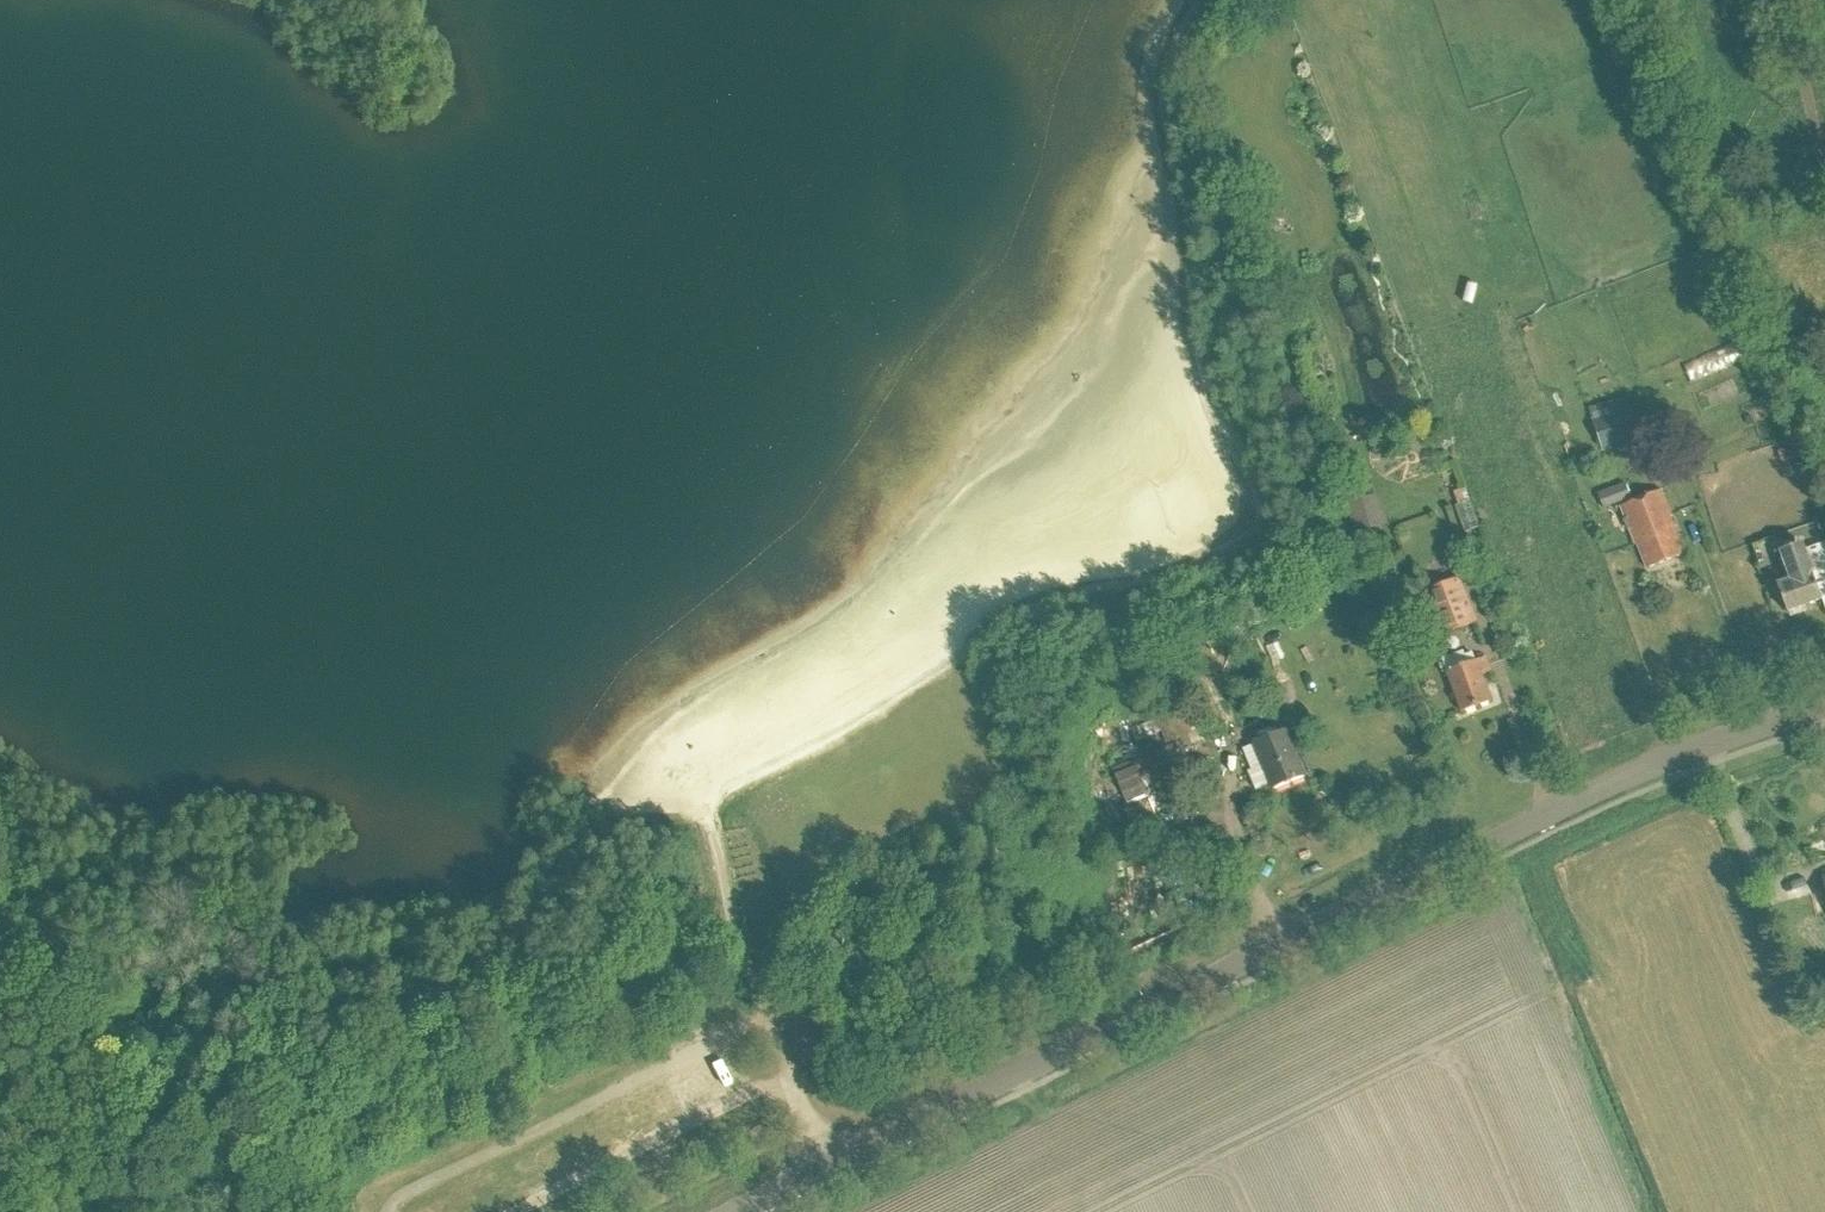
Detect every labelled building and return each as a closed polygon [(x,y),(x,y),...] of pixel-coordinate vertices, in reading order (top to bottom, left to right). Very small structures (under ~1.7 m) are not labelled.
[(1694,382),(1748,357),(1741,341),(1686,366),(1694,382)] [(1601,449),(1638,438),(1629,410),(1593,422),(1601,449)] [(1627,485),(1599,495),(1605,510),(1633,500),(1627,485)] [(1661,493),(1622,507),(1636,544),(1639,543),(1649,569),(1684,556),(1670,519),(1672,518),(1661,493)] [(1455,506),(1466,533),(1481,527),(1470,500),(1455,506)] [(1783,557),(1790,580),(1777,585),(1787,612),(1821,600),(1821,599),(1824,598),(1824,543),(1783,557)] [(1428,592),(1445,635),(1478,623),(1462,579),(1428,592)] [(1481,677),(1491,673),(1486,658),(1448,672),(1463,711),(1489,701),(1481,677)] [(1196,771),(1184,744),(1199,737),(1186,706),(1174,711),(1168,698),(1151,705),(1167,745),(1112,769),(1126,801),(1196,771)] [(1289,729),(1256,743),(1274,789),(1308,775),(1289,729)]
